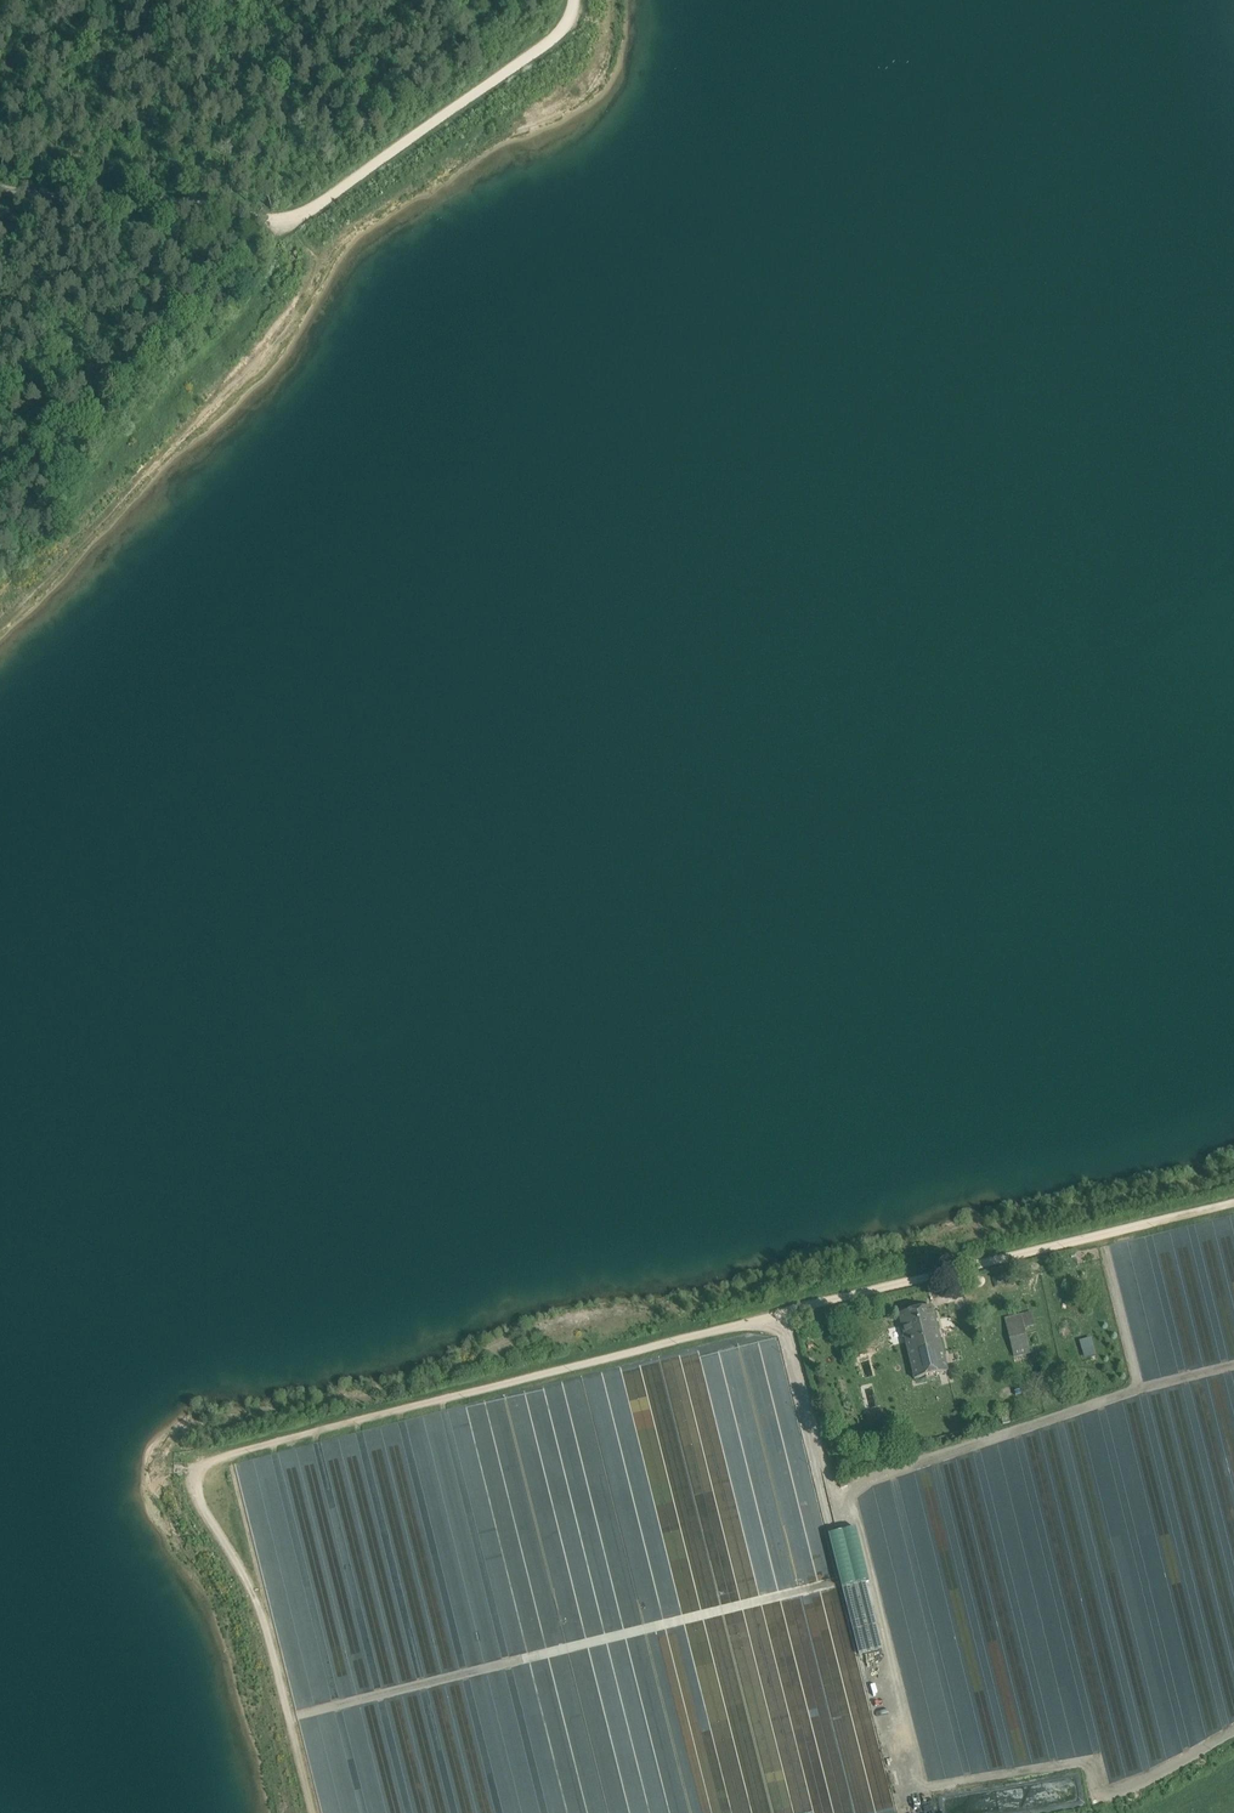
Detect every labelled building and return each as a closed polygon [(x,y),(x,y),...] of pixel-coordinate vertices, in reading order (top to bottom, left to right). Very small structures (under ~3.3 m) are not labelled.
[(932,1307),(899,1315),(915,1379),(948,1372),(932,1307)] [(1026,1315),(1009,1319),(1016,1360),(1034,1357),(1026,1315)] [(884,1410),(867,1412),(868,1422),(885,1420),(884,1410)] [(1050,1425),(1039,1430),(1042,1435),(1052,1430),(1050,1425)] [(236,1461),(238,1475),(250,1473),(250,1468),(260,1467),(260,1463),(271,1461),(271,1456),(236,1461)] [(454,1665),(442,1666),(442,1670),(459,1670),(459,1657),(454,1657),(454,1665)]
